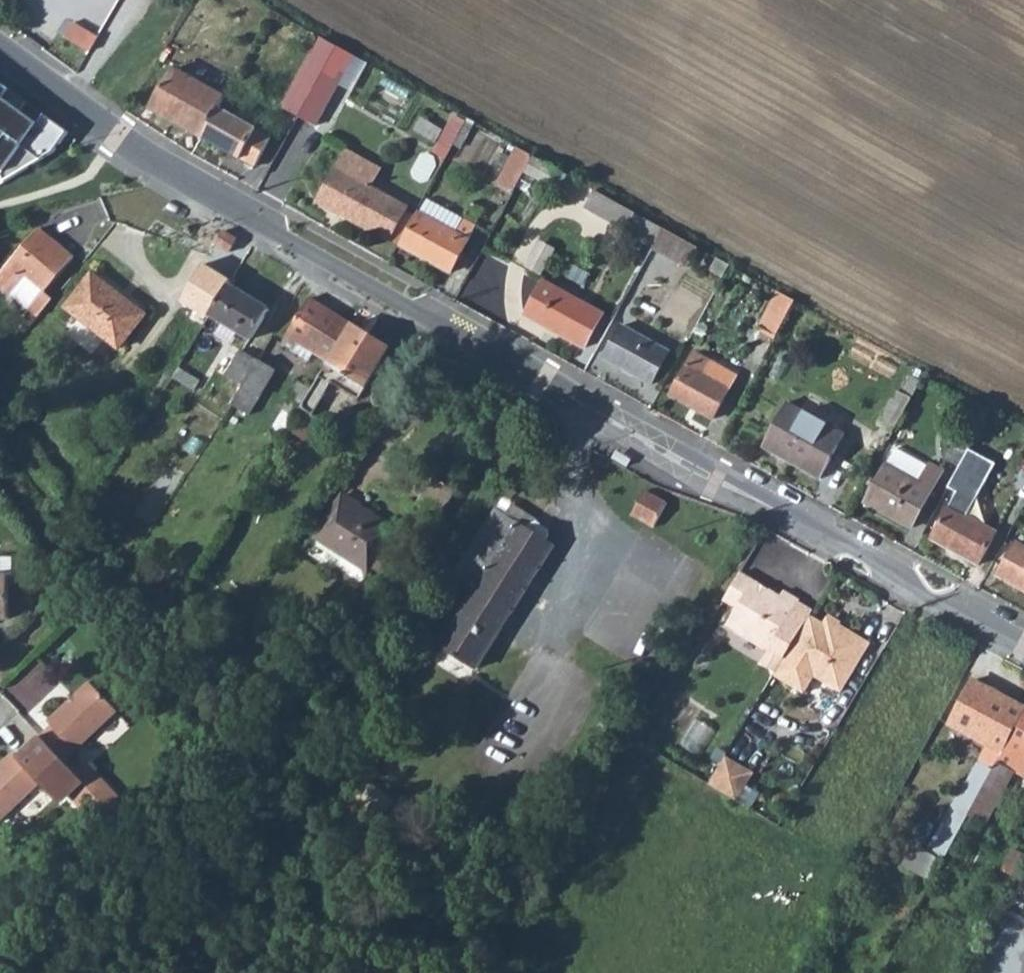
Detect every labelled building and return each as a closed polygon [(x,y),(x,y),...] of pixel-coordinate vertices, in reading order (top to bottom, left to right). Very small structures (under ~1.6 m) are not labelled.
[(92,48),(99,32),(72,20),(65,36),(92,48)] [(321,38),(282,108),(298,117),(337,47),(321,38)] [(337,47),(298,117),(315,126),(353,56),(337,47)] [(152,109),(202,137),(219,108),(225,97),(174,69),(152,109)] [(5,183),(46,156),(64,131),(42,113),(34,121),(1,99),(8,90),(0,84),(0,174),(5,183)] [(219,108),(202,137),(255,167),(271,138),(219,108)] [(453,155),(463,115),(450,112),(439,152),(453,155)] [(517,147),(498,182),(514,191),(534,156),(517,147)] [(346,150),(317,201),(389,240),(407,207),(370,187),(380,169),(346,150)] [(594,190),(585,207),(639,237),(638,240),(650,246),(651,244),(654,245),(663,228),(594,190)] [(427,199),(401,246),(451,273),(476,226),(427,199)] [(654,245),(652,248),(687,267),(698,248),(663,228),(654,245)] [(39,317),(54,299),(45,292),(74,259),(39,229),(0,274),(0,283),(39,317)] [(223,231),(215,243),(230,252),(237,240),(223,231)] [(181,300),(211,316),(228,285),(230,282),(200,265),(181,300)] [(92,274),(66,307),(120,348),(144,317),(118,297),(120,295),(92,274)] [(544,281),(525,316),(585,348),(603,313),(544,281)] [(228,285),(211,316),(251,339),(270,309),(228,285)] [(778,292),(759,327),(776,337),(796,301),(778,292)] [(314,352),(329,361),(351,324),(310,298),(282,344),(309,362),(314,352)] [(312,390),(301,407),(313,415),(319,405),(331,383),(359,399),(390,348),(351,324),(329,361),(312,390)] [(622,325),(604,359),(651,385),(669,351),(622,325)] [(241,351),(225,377),(242,388),(258,362),(241,351)] [(695,352),(670,396),(713,419),(730,389),(702,374),(710,360),(695,352)] [(258,362),(242,388),(232,405),(249,415),(276,371),(258,362)] [(312,390),(300,382),(272,428),(284,436),(301,407),(312,390)] [(788,403),(764,447),(820,478),(844,434),(840,431),(847,418),(821,404),(814,417),(788,403)] [(962,430),(946,460),(960,467),(969,449),(976,437),(962,430)] [(896,448),(866,503),(912,528),(943,471),(931,464),(930,466),(896,448)] [(960,467),(948,488),(961,495),(964,489),(978,497),(996,465),(969,449),(960,467)] [(645,491),(632,515),(654,527),(667,503),(645,491)] [(342,495),(315,538),(368,573),(396,530),(342,495)] [(955,495),(931,539),(979,565),(997,533),(967,516),(973,505),(955,495)] [(497,509),(455,575),(477,589),(441,646),(477,669),(554,547),(545,541),(549,535),(548,529),(537,523),(538,521),(513,505),(506,515),(497,509)] [(998,576),(1023,590),(1023,547),(1016,542),(998,576)] [(9,619),(8,573),(12,573),(12,557),(0,557),(0,619),(9,619)] [(741,573),(724,601),(737,608),(727,626),(768,651),(761,664),(776,672),(810,615),(813,610),(799,602),(800,600),(784,591),(781,596),(768,589),(766,592),(759,588),(761,585),(741,573)] [(824,624),(810,615),(776,672),(774,675),(804,693),(814,676),(841,692),(871,643),(840,625),(836,623),(834,627),(825,622),(824,624)] [(829,615),(825,622),(834,627),(836,623),(840,625),(842,622),(829,615)] [(1003,753),(1023,713),(1023,707),(974,680),(950,725),(988,745),(1003,753)] [(51,726),(40,736),(64,761),(117,712),(90,682),(47,721),(51,726)] [(1003,753),(1016,760),(1020,752),(1023,754),(1023,713),(1003,753)] [(0,766),(0,821),(41,783),(54,797),(69,797),(84,783),(64,761),(40,736),(40,735),(17,757),(13,753),(0,766)] [(967,782),(928,854),(943,862),(969,815),(997,762),(1003,753),(988,745),(968,782),(967,782)] [(726,756),(709,784),(737,801),(754,773),(726,756)] [(997,762),(969,815),(986,825),(1015,772),(997,762)] [(395,801),(368,779),(346,806),(373,828),(395,801)] [(98,798),(115,816),(127,806),(104,781),(92,792),(98,798)] [(86,810),(103,828),(115,816),(98,798),(86,810)] [(435,863),(420,851),(413,861),(428,872),(435,863)]
